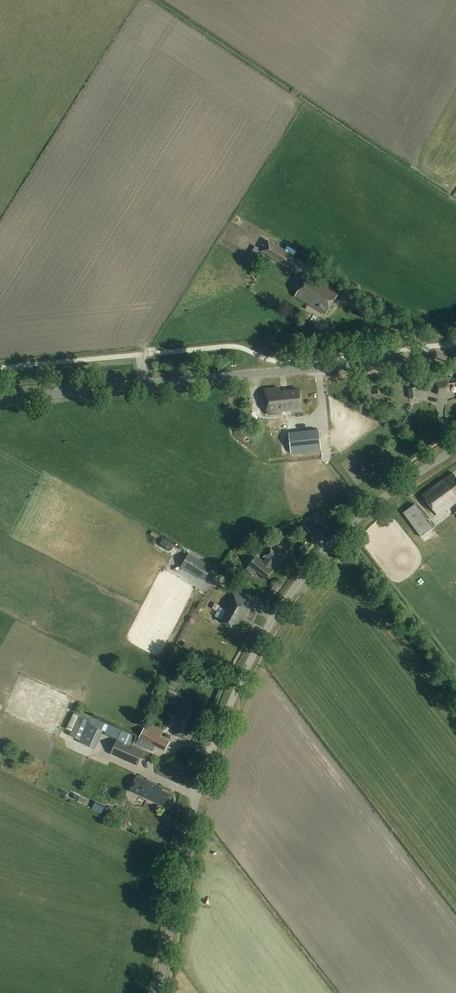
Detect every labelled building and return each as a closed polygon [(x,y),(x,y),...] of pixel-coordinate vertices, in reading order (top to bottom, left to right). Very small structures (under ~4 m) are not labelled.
[(295,256),(268,240),(261,251),(288,268),(295,256)] [(255,245),(250,254),(257,258),(261,249),(255,245)] [(327,316),(340,293),(310,275),(297,298),(327,316)] [(305,311),(301,316),(307,320),(310,315),(305,311)] [(448,377),(426,380),(427,386),(436,385),(437,395),(450,392),(448,377)] [(280,391),(280,387),(266,388),(268,414),(302,411),(300,389),(280,391)] [(409,389),(410,398),(419,397),(418,388),(409,389)] [(289,433),(289,434),(290,442),(290,443),(291,453),(315,451),(321,450),(319,430),(306,431),(289,433)] [(453,473),(423,495),(437,515),(455,502),(455,477),(453,473)] [(433,529),(415,504),(403,513),(421,538),(433,529)] [(304,525),(310,532),(317,526),(309,517),(306,520),(307,522),(304,525)] [(173,558),(178,549),(162,541),(157,550),(173,558)] [(254,575),(257,570),(266,577),(273,568),(270,567),(273,564),(279,568),(285,559),(283,557),(285,555),(272,545),(264,557),(267,559),(264,562),(256,556),(246,569),(254,575)] [(190,552),(181,567),(204,581),(213,567),(190,552)] [(409,584),(412,590),(420,585),(418,580),(409,584)] [(202,590),(197,597),(203,600),(207,593),(202,590)] [(228,605),(230,606),(221,621),(236,629),(243,616),(245,617),(249,609),(244,606),(247,600),(234,594),(228,605)] [(169,691),(166,699),(173,702),(176,695),(169,691)] [(198,710),(185,704),(173,732),(190,739),(194,728),(191,726),(198,710)] [(95,747),(103,731),(105,732),(109,725),(105,723),(92,717),(89,724),(79,719),(71,736),(95,747)] [(118,739),(111,754),(138,766),(145,750),(132,745),(136,736),(115,727),(111,736),(118,739)] [(144,728),(136,743),(153,752),(156,746),(166,751),(171,741),(161,736),(149,730),(145,728),(144,728)] [(130,789),(130,791),(162,806),(163,804),(169,792),(162,789),(163,787),(137,775),(130,789)] [(75,794),(72,799),(78,802),(81,796),(75,794)] [(182,986),(188,983),(184,976),(178,979),(182,986)]
